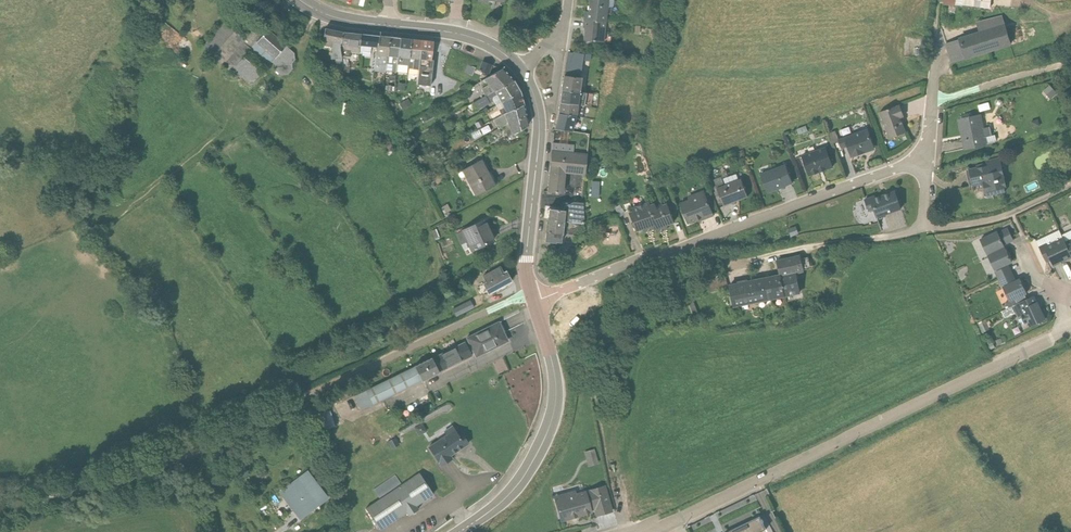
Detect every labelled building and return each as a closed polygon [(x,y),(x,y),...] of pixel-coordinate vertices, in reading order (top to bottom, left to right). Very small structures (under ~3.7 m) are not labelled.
[(589,23),(612,25),(614,1),(600,0),(595,0),(593,15),(590,14),(589,23)] [(950,9),(957,10),(985,13),(987,0),(951,0),(950,9)] [(1006,50),(997,20),(970,28),(973,37),(955,42),(961,63),(1006,50)] [(590,31),(588,44),(610,47),(612,25),(589,23),(588,31),(590,31)] [(247,44),(228,25),(203,51),(222,70),(247,44)] [(289,48),(270,32),(258,45),(277,61),(289,48)] [(343,46),(345,34),(327,32),(325,44),(343,46)] [(362,49),(364,37),(345,34),(343,46),(362,49)] [(380,51),(382,38),(364,37),(362,49),(380,51)] [(389,74),(393,40),(382,38),(380,51),(378,72),(389,74)] [(400,68),(403,41),(393,40),(389,74),(399,75),(400,68)] [(412,69),(415,42),(403,41),(400,68),(412,69)] [(422,71),(425,43),(415,42),(412,69),(422,71)] [(437,45),(425,43),(422,71),(421,82),(432,84),(437,45)] [(342,51),(343,46),(325,44),(324,48),(335,50),(334,61),(338,62),(338,67),(345,67),(342,51)] [(362,49),(343,46),(342,51),(345,67),(346,76),(353,77),(352,55),(362,56),(362,49)] [(271,69),(250,51),(237,67),(257,84),(271,69)] [(298,51),(288,52),(289,59),(279,60),(280,76),(300,74),(298,51)] [(572,56),(569,80),(585,82),(588,58),(572,56)] [(485,65),(481,75),(492,79),(495,68),(485,65)] [(500,94),(518,85),(507,71),(488,83),(500,94)] [(569,80),(567,95),(585,97),(587,82),(585,82),(569,80)] [(506,106),(525,95),(518,85),(500,94),(504,101),(506,106)] [(504,101),(500,94),(479,105),(482,113),(504,101)] [(509,117),(530,108),(525,95),(506,106),(501,108),(506,118),(509,117)] [(567,95),(566,107),(584,110),(585,97),(567,95)] [(566,107),(564,118),(582,121),(584,110),(566,107)] [(513,127),(531,119),(530,108),(509,117),(513,127)] [(895,110),(874,118),(884,144),(901,138),(895,123),(899,122),(895,110)] [(564,118),(559,134),(578,137),(582,121),(564,118)] [(534,131),(531,119),(513,127),(516,139),(534,131)] [(976,120),(952,124),(959,156),(982,152),(980,143),(987,142),(985,132),(978,133),(976,120)] [(839,136),(841,140),(852,137),(851,132),(839,136)] [(869,156),(861,135),(837,144),(845,165),(869,156)] [(827,174),(819,153),(794,162),(802,183),(827,174)] [(558,155),(554,198),(569,200),(572,179),(591,182),(593,159),(572,157),(572,156),(558,155)] [(466,175),(480,201),(501,190),(487,164),(466,175)] [(980,171),(963,175),(967,193),(977,191),(980,204),(1002,198),(994,164),(979,167),(980,171)] [(785,190),(778,171),(754,179),(761,199),(785,190)] [(710,184),(712,191),(720,188),(719,182),(710,184)] [(734,185),(710,194),(717,212),(741,203),(734,185)] [(681,205),(673,209),(681,230),(690,227),(691,229),(707,222),(697,196),(680,202),(681,205)] [(889,198),(858,208),(862,218),(867,217),(870,226),(895,217),(889,198)] [(638,217),(635,218),(642,238),(649,235),(651,239),(661,234),(660,232),(668,229),(660,208),(656,210),(655,207),(637,214),(638,217)] [(571,227),(590,230),(589,209),(579,208),(570,213),(571,217),(571,227)] [(571,217),(554,215),(553,226),(571,227),(571,217)] [(475,258),(500,246),(489,224),(465,236),(475,258)] [(568,249),(571,227),(553,226),(551,247),(568,249)] [(1001,234),(973,247),(980,262),(999,254),(1008,250),(1001,234)] [(1070,267),(1070,237),(1057,244),(1067,264),(1069,268),(1070,267)] [(1044,275),(1067,264),(1057,244),(1054,238),(1031,249),(1044,275)] [(1007,271),(999,254),(980,262),(988,279),(1002,273),(1007,271)] [(773,281),(778,305),(794,301),(790,281),(797,280),(793,262),(770,266),(773,281)] [(488,290),(493,301),(518,288),(511,276),(509,277),(506,272),(487,281),(490,288),(488,290)] [(1009,288),(1002,273),(988,279),(995,295),(1009,288)] [(746,286),(751,310),(778,305),(773,281),(746,286)] [(718,283),(702,287),(705,299),(721,295),(718,283)] [(746,286),(722,291),(727,315),(751,310),(746,286)] [(1009,288),(995,295),(1003,311),(1021,303),(1014,286),(1009,288)] [(1030,305),(1012,313),(1023,336),(1041,328),(1030,305)] [(476,306),(458,314),(461,322),(479,313),(476,306)] [(479,361),(481,365),(515,348),(505,327),(471,344),(472,346),(479,361)] [(444,379),(477,363),(470,348),(437,364),(444,379)] [(444,380),(444,379),(437,364),(419,372),(419,373),(426,388),(444,380)] [(426,388),(419,373),(370,397),(377,412),(426,388)] [(342,435),(337,416),(324,420),(329,438),(342,435)] [(427,431),(419,435),(424,444),(432,440),(427,431)] [(460,436),(432,455),(444,471),(473,451),(466,441),(462,435),(460,436)] [(400,445),(392,449),(396,458),(405,453),(400,445)] [(603,460),(593,463),(596,476),(607,473),(603,460)] [(311,477),(283,500),(306,528),(334,505),(311,477)] [(378,498),(385,508),(370,518),(379,531),(396,531),(440,503),(425,481),(407,493),(400,483),(378,498)] [(620,523),(612,496),(585,504),(584,501),(562,507),(570,531),(571,531),(602,523),(604,528),(620,523)]
